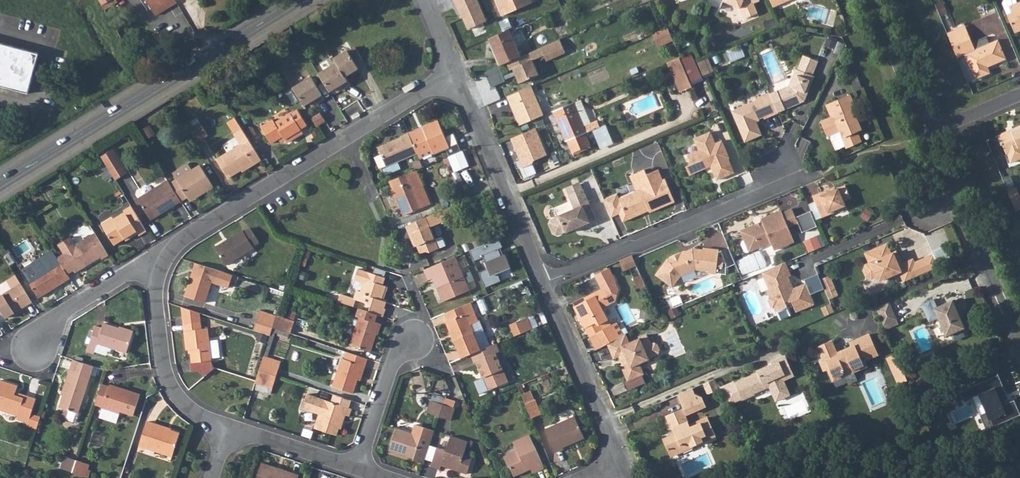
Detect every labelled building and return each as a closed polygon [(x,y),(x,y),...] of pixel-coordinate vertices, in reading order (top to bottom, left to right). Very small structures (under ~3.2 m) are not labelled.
[(153,16),(175,3),(173,0),(143,0),(153,16)] [(459,14),(461,13),(467,28),(486,20),(478,0),(453,0),(459,14)] [(503,15),(533,3),(532,0),(496,0),(503,15)] [(707,3),(721,8),(724,1),(741,8),(745,18),(758,13),(754,3),(760,0),(709,0),(707,3)] [(1016,3),(1015,0),(1007,0),(1003,2),(1002,4),(1014,34),(1019,31),(1019,2),(1016,3)] [(966,29),(965,25),(946,33),(948,36),(966,29)] [(670,26),(655,32),(661,45),(676,38),(670,26)] [(505,61),(520,55),(509,29),(488,38),(500,64),(505,61)] [(964,54),(975,79),(990,73),(987,65),(992,63),(992,65),(1007,59),(998,39),(988,43),(986,37),(972,42),(966,29),(948,36),(957,57),(964,54)] [(0,44),(0,86),(29,93),(38,53),(0,44)] [(364,62),(355,47),(348,50),(348,49),(334,57),(337,61),(318,72),(328,90),(339,83),(342,88),(349,83),(344,75),(358,67),(357,66),(364,62)] [(513,67),(516,75),(519,82),(538,74),(536,69),(534,64),(532,59),(543,54),(540,47),(520,55),(505,61),(509,69),(513,67)] [(680,58),(690,81),(700,76),(691,53),(680,58)] [(796,69),(789,85),(770,93),(778,112),(805,101),(815,76),(813,75),(818,61),(804,55),(798,70),(796,69)] [(680,58),(679,56),(668,60),(680,91),(691,86),(690,81),(680,58)] [(705,60),(698,63),(703,75),(710,72),(705,60)] [(492,86),(506,81),(501,66),(486,71),(492,86)] [(310,77),(292,88),(303,106),(314,99),(316,103),(324,98),(310,77)] [(543,114),(538,101),(530,85),(506,95),(519,124),(543,114)] [(764,118),(778,113),(778,112),(770,93),(769,92),(756,98),(756,100),(732,110),(745,141),(762,134),(756,120),(764,117),(764,118)] [(851,96),(828,105),(831,112),(834,113),(835,116),(823,122),(829,136),(841,131),(844,137),(843,137),(848,148),(862,141),(858,131),(862,129),(856,114),(858,113),(851,96)] [(599,126),(597,119),(591,122),(580,98),(573,101),(584,124),(587,131),(599,126)] [(567,139),(585,132),(587,131),(584,124),(573,101),(553,109),(566,140),(567,139)] [(307,124),(298,109),(291,113),(291,112),(275,123),(273,120),(261,127),(272,143),(283,136),(285,139),(301,129),(301,128),(307,124)] [(325,122),(320,113),(311,118),(316,128),(325,122)] [(227,177),(236,172),(252,162),(253,164),(260,159),(247,138),(241,127),(234,116),(226,121),(233,132),(239,143),(215,158),(227,177)] [(433,119),(418,126),(420,129),(407,135),(415,153),(418,158),(446,145),(433,119)] [(208,133),(202,122),(190,130),(196,140),(208,133)] [(1001,146),(1004,145),(1007,154),(1008,154),(1011,163),(1019,160),(1019,126),(997,136),(1001,146)] [(535,127),(510,138),(522,166),(530,163),(534,159),(546,154),(535,127)] [(716,143),(711,131),(694,138),(699,150),(687,155),(691,164),(686,166),(690,175),(705,168),(706,165),(710,163),(717,179),(735,172),(729,158),(730,157),(722,140),(716,143)] [(590,145),(585,132),(567,139),(573,152),(590,145)] [(415,153),(407,135),(405,133),(398,136),(398,137),(386,143),(386,144),(383,146),(382,145),(375,148),(385,167),(415,153)] [(98,158),(106,171),(118,164),(110,151),(98,158)] [(185,197),(187,199),(196,194),(197,196),(211,187),(198,164),(193,167),(193,166),(190,168),(185,161),(170,171),(175,178),(167,182),(179,201),(185,197)] [(118,164),(106,171),(112,181),(124,174),(118,164)] [(651,212),(676,202),(666,179),(664,180),(659,169),(648,174),(646,169),(631,175),(637,191),(620,198),(621,201),(628,217),(643,210),(642,209),(648,207),(651,212)] [(421,206),(407,172),(388,180),(402,214),(421,206)] [(147,217),(165,206),(167,209),(179,201),(167,182),(166,180),(136,199),(147,217)] [(567,188),(570,195),(583,189),(580,182),(567,188)] [(829,189),(812,197),(822,218),(837,211),(836,209),(845,205),(843,201),(850,198),(844,185),(830,191),(829,189)] [(1019,187),(1008,191),(1016,211),(1019,209),(1019,190),(1019,187)] [(583,228),(598,221),(584,189),(583,189),(570,195),(569,196),(575,209),(559,215),(560,216),(552,219),(550,224),(554,233),(558,235),(567,232),(582,226),(583,228)] [(994,205),(990,197),(983,200),(987,208),(994,205)] [(628,217),(621,201),(616,203),(625,223),(651,212),(648,207),(642,209),(643,210),(628,217)] [(450,205),(444,208),(448,218),(454,215),(450,205)] [(123,213),(111,220),(112,223),(101,230),(111,246),(127,236),(128,238),(136,234),(137,237),(144,232),(128,206),(121,211),(123,213)] [(440,222),(448,218),(444,208),(435,212),(438,220),(440,222)] [(817,225),(810,211),(795,218),(792,209),(782,213),(781,211),(761,220),(762,223),(763,224),(756,227),(755,226),(741,232),(745,241),(753,237),(758,249),(771,243),(774,251),(789,244),(787,239),(792,237),(788,227),(798,223),(802,233),(817,226),(817,225)] [(410,234),(419,253),(425,251),(429,252),(438,248),(428,224),(438,220),(435,212),(404,225),(408,235),(410,234)] [(257,246),(256,244),(262,240),(254,226),(247,231),(246,229),(219,245),(229,263),(257,246)] [(805,240),(810,252),(827,245),(822,233),(805,240)] [(70,268),(73,272),(98,257),(100,259),(106,256),(92,234),(74,244),(69,236),(56,245),(62,254),(55,258),(57,261),(64,272),(70,268)] [(499,251),(494,237),(489,239),(495,252),(499,251)] [(750,252),(758,249),(753,237),(745,241),(750,252)] [(495,252),(489,239),(478,244),(484,257),(495,252)] [(900,271),(905,282),(930,271),(939,267),(934,254),(915,262),(913,259),(902,263),(899,265),(898,261),(896,262),(892,253),(887,243),(866,253),(870,262),(866,264),(864,270),(866,275),(872,277),(878,275),(880,280),(900,271)] [(667,260),(656,276),(672,288),(680,277),(695,270),(709,272),(709,274),(716,274),(716,273),(724,274),(725,264),(723,263),(723,259),(717,258),(718,251),(703,249),(702,251),(692,250),(685,252),(686,254),(681,256),(680,254),(669,258),(670,259),(667,260)] [(892,253),(896,262),(898,261),(899,265),(902,263),(897,251),(892,253)] [(433,275),(444,299),(470,287),(456,254),(424,268),(428,278),(433,275)] [(635,266),(633,260),(620,267),(622,272),(635,266)] [(37,298),(68,279),(64,272),(57,261),(26,280),(37,298)] [(205,302),(212,280),(227,285),(231,273),(196,261),(184,295),(205,302)] [(779,265),(763,272),(770,289),(768,290),(771,297),(769,301),(772,307),(775,308),(777,312),(788,307),(787,304),(793,301),(797,312),(815,304),(806,283),(792,289),(790,286),(793,285),(789,277),(792,276),(787,262),(779,265)] [(611,324),(608,318),(602,306),(616,299),(619,287),(616,280),(617,279),(610,265),(595,273),(603,286),(586,295),(587,299),(574,306),(579,316),(580,316),(590,335),(604,328),(611,324)] [(638,272),(635,266),(622,272),(626,279),(638,272)] [(359,292),(355,291),(352,299),(383,309),(386,300),(381,298),(385,286),(381,285),(383,278),(356,269),(352,280),(362,283),(359,292)] [(823,278),(830,298),(839,295),(833,275),(823,278)] [(637,291),(646,287),(640,276),(632,280),(637,291)] [(30,302),(18,284),(0,295),(0,312),(3,318),(30,302)] [(451,331),(458,348),(478,340),(475,333),(485,329),(479,316),(482,314),(475,297),(445,310),(452,330),(451,331)] [(963,328),(951,300),(935,307),(931,299),(919,305),(927,322),(936,318),(944,335),(949,333),(952,341),(963,336),(960,329),(963,328)] [(895,320),(886,301),(873,307),(882,326),(895,320)] [(190,346),(193,360),(212,357),(211,354),(219,353),(214,334),(208,335),(207,326),(202,327),(201,321),(199,318),(198,310),(179,304),(187,347),(190,346)] [(360,318),(350,346),(370,353),(380,324),(374,322),(378,315),(359,308),(356,316),(360,318)] [(274,328),(276,319),(257,312),(252,328),(272,334),(274,328)] [(531,325),(527,314),(522,316),(526,327),(531,325)] [(526,327),(522,316),(511,320),(516,331),(526,327)] [(293,325),(276,319),(274,328),(290,333),(293,325)] [(95,342),(125,351),(131,331),(103,321),(100,328),(93,326),(86,349),(92,352),(95,342)] [(611,341),(623,335),(616,322),(611,324),(604,328),(611,341)] [(611,341),(604,328),(590,335),(597,349),(608,343),(611,341)] [(630,342),(626,333),(623,335),(611,341),(608,343),(614,358),(619,356),(621,360),(623,359),(624,363),(621,364),(628,379),(628,380),(642,374),(645,373),(640,363),(650,358),(649,357),(659,353),(660,349),(658,343),(654,342),(651,343),(647,334),(630,342)] [(819,364),(822,371),(826,369),(831,379),(841,374),(840,371),(850,367),(853,373),(867,366),(865,361),(876,355),(867,336),(851,343),(853,347),(843,351),(843,353),(836,356),(830,343),(817,349),(823,362),(819,364)] [(480,346),(478,340),(458,348),(461,355),(480,346)] [(506,377),(495,350),(476,357),(487,384),(506,377)] [(341,358),(332,385),(353,392),(362,365),(365,366),(368,357),(347,351),(344,359),(341,358)] [(898,380),(905,377),(894,353),(887,356),(898,380)] [(94,365),(73,358),(66,378),(69,378),(60,404),(64,405),(79,410),(94,365)] [(281,363),(268,359),(264,358),(260,370),(277,375),(281,363)] [(777,390),(786,386),(783,380),(793,376),(785,359),(771,365),(772,367),(765,370),(764,367),(757,371),(758,373),(734,383),(742,400),(754,395),(753,392),(768,386),(774,383),(777,390)] [(277,375),(260,370),(257,379),(256,382),(274,388),(277,375)] [(1007,398),(996,373),(960,388),(965,400),(977,395),(983,408),(976,411),(984,430),(1019,415),(1012,398),(1003,402),(1003,400),(1007,398)] [(642,374),(628,380),(628,379),(624,381),(628,390),(646,382),(642,374)] [(38,395),(26,390),(25,394),(16,390),(18,383),(2,377),(0,383),(0,406),(19,412),(17,415),(27,419),(26,423),(37,427),(41,413),(33,410),(38,395)] [(716,388),(712,379),(702,383),(706,393),(716,388)] [(100,405),(118,411),(119,409),(133,414),(140,391),(122,386),(121,387),(108,383),(107,385),(100,383),(94,401),(101,403),(100,405)] [(790,394),(786,386),(777,390),(774,383),(768,386),(775,401),(790,394)] [(533,396),(528,386),(519,390),(523,400),(533,396)] [(690,388),(676,394),(682,408),(685,414),(703,406),(700,397),(692,394),(690,388)] [(353,406),(308,392),(304,403),(321,409),(320,412),(316,426),(338,433),(343,418),(344,419),(346,413),(350,414),(353,406)] [(538,409),(533,396),(523,400),(529,413),(538,409)] [(429,397),(425,410),(438,414),(442,402),(429,397)] [(454,405),(442,402),(438,414),(450,418),(454,405)] [(304,403),(303,407),(320,412),(321,409),(304,403)] [(75,420),(79,410),(64,405),(61,415),(75,420)] [(114,420),(118,411),(100,405),(97,415),(114,420)] [(679,410),(665,416),(673,433),(661,438),(668,455),(680,450),(678,446),(686,443),(687,446),(711,437),(704,419),(686,426),(682,415),(679,410)] [(560,442),(560,441),(581,432),(572,411),(542,424),(552,446),(560,442)] [(179,433),(154,425),(155,423),(147,420),(139,444),(171,455),(179,433)] [(397,426),(390,448),(415,456),(415,459),(424,461),(431,437),(434,427),(415,421),(412,431),(397,426)] [(507,461),(510,470),(523,464),(521,461),(526,459),(529,467),(541,462),(528,430),(511,437),(514,445),(500,451),(505,462),(507,461)] [(90,444),(98,447),(103,436),(95,433),(90,444)] [(445,460),(455,463),(455,465),(471,470),(475,453),(468,451),(472,438),(455,433),(450,447),(443,445),(439,443),(433,463),(443,466),(445,460)] [(76,457),(65,454),(60,466),(72,470),(76,457)] [(86,459),(77,455),(76,457),(72,470),(82,473),(86,459)] [(291,471),(290,474),(277,469),(277,466),(261,461),(257,477),(299,477),(300,474),(291,471)]
